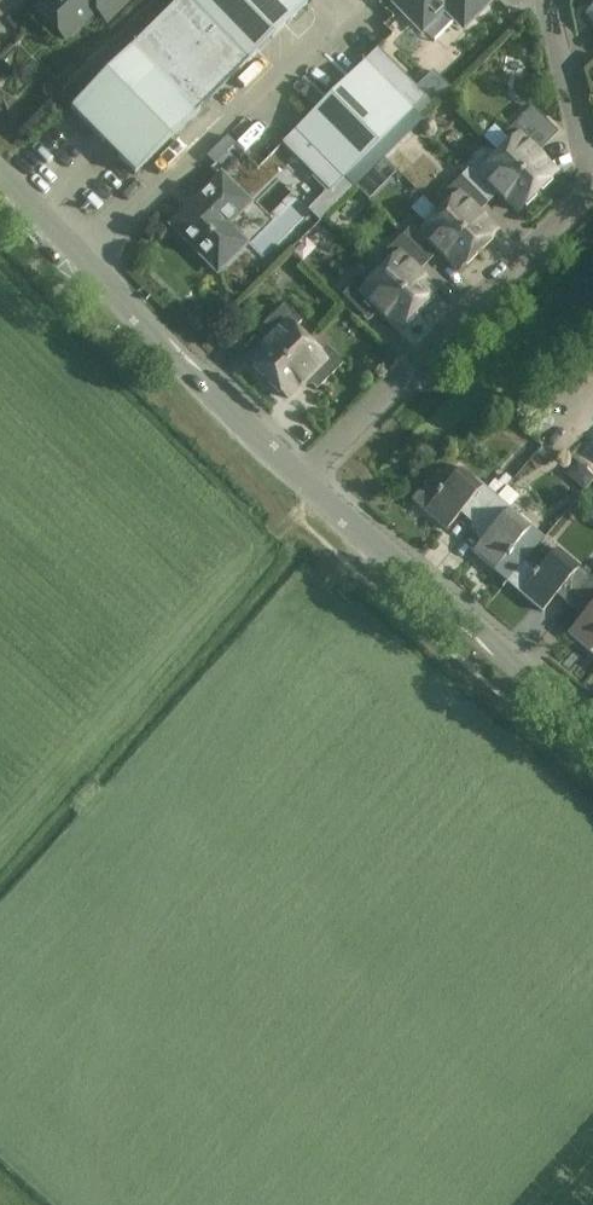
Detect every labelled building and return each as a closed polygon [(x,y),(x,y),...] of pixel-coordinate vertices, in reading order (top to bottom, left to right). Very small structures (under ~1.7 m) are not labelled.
[(65,41),(96,11),(106,22),(129,0),(48,0),(36,12),(65,41)] [(140,42),(204,108),(238,74),(307,6),(302,0),(183,0),(174,9),(140,42)] [(421,30),(443,8),(462,27),(488,1),(486,0),(402,0),(397,6),(421,30)] [(140,42),(71,111),(135,176),(204,108),(140,42)] [(364,63),(413,112),(422,122),(452,92),(433,72),(416,89),(410,83),(378,50),(364,63)] [(344,181),(413,112),(364,63),(295,132),(328,165),(344,181)] [(500,156),(537,193),(556,174),(533,150),(554,129),(532,108),(504,136),(512,144),(500,156)] [(328,165),(295,132),(282,145),(314,178),(330,194),(310,214),(320,223),(353,190),(344,181),(328,165)] [(233,136),(211,155),(224,170),(247,150),(233,136)] [(494,189),(517,213),(537,193),(500,156),(488,168),(479,160),(462,177),(484,199),(494,189)] [(383,187),(371,175),(358,189),(370,201),(383,187)] [(440,215),(477,252),(496,233),(473,209),(484,199),(462,177),(444,194),(452,203),(440,215)] [(174,227),(218,271),(243,246),(225,227),(247,205),(222,179),(174,227)] [(434,248),(457,272),(477,252),(440,215),(428,227),(419,219),(402,236),(424,258),(434,248)] [(381,274),(418,311),(437,292),(413,269),(424,258),(402,236),(384,254),(392,263),(381,274)] [(379,312),(398,331),(418,311),(381,274),(369,286),(360,277),(342,295),(370,322),(379,312)] [(249,361),(269,380),(306,343),(294,331),(302,323),(284,305),(263,327),(273,337),(249,361)] [(269,380),(288,400),(312,376),(322,387),(344,365),(326,347),(318,356),(306,343),(269,380)] [(411,501),(447,532),(462,515),(472,524),(470,526),(470,527),(470,528),(471,529),(497,498),(510,483),(502,476),(497,483),(493,480),(486,490),(484,488),(462,469),(449,483),(436,472),(411,501)] [(511,509),(497,498),(471,529),(472,530),(475,531),(480,545),(473,553),(508,584),(531,556),(530,555),(543,539),(510,510),(511,509)] [(542,613),(557,596),(570,607),(592,580),(592,579),(580,568),(579,570),(556,551),(543,566),(531,556),(508,584),(542,613)] [(592,658),(592,580),(570,607),(583,618),(567,636),(592,658)]
